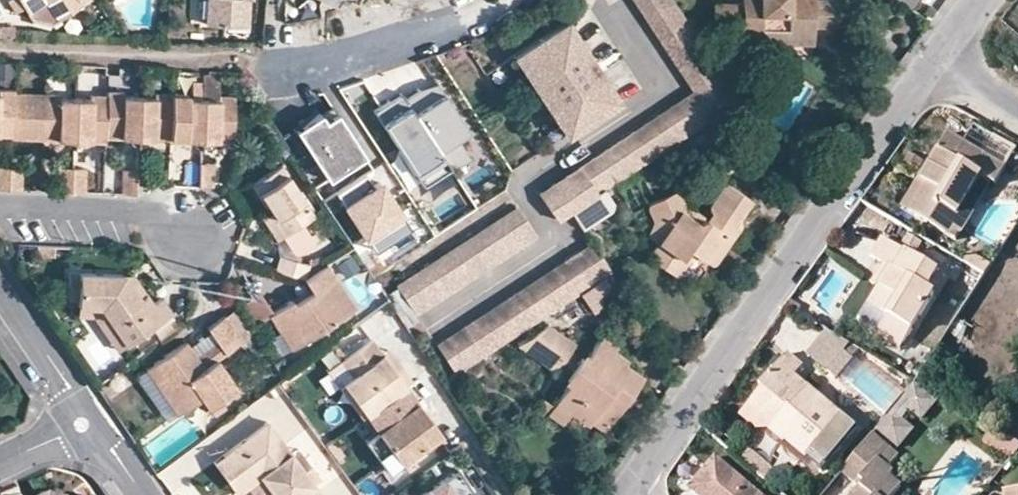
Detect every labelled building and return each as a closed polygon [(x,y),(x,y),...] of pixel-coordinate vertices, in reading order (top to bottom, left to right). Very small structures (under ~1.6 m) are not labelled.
[(12,11),(20,7),(24,14),(44,2),(56,19),(81,3),(80,1),(82,0),(6,0),(12,11)] [(239,28),(241,0),(199,0),(198,25),(239,28)] [(697,91),(541,190),(558,217),(572,208),(630,170),(740,100),(711,56),(674,0),(637,0),(697,91)] [(755,6),(737,7),(716,7),(716,27),(737,26),(738,37),(756,36),(756,43),(785,43),(785,32),(809,32),(809,26),(829,25),(829,0),(755,0),(755,6)] [(716,7),(707,7),(707,27),(716,27),(716,7)] [(619,99),(568,19),(524,47),(541,74),(557,100),(575,127),(619,99)] [(785,32),(785,43),(809,42),(809,32),(785,32)] [(541,74),(524,47),(516,51),(534,78),(541,74)] [(557,100),(541,74),(534,78),(550,104),(557,100)] [(122,99),(121,92),(105,93),(105,98),(89,98),(89,101),(74,101),(59,101),(59,97),(41,97),(41,102),(29,102),(29,97),(10,97),(10,91),(0,91),(0,136),(9,136),(9,142),(35,142),(35,138),(40,138),(41,142),(65,142),(66,137),(72,137),(79,138),(79,142),(104,143),(104,138),(128,138),(128,134),(136,134),(142,134),(142,139),(167,139),(195,140),(194,135),(201,135),(206,135),(207,140),(232,140),(233,94),(215,94),(216,100),(201,100),(186,99),(186,93),(169,93),(151,93),(150,99),(137,99),(122,99)] [(575,127),(557,100),(550,104),(568,131),(575,127)] [(1004,169),(945,135),(902,207),(945,234),(979,177),(988,182),(994,186),(1004,169)] [(136,161),(135,171),(135,186),(148,186),(149,161),(136,161)] [(200,163),(186,162),(185,188),(199,188),(200,163)] [(213,162),(200,163),(199,188),(213,188),(213,162)] [(302,225),(315,216),(281,165),(250,185),(267,211),(285,235),(289,233),(302,225)] [(0,169),(0,191),(8,192),(8,169),(0,169)] [(135,171),(122,170),(122,195),(134,196),(135,186),(135,171)] [(988,182),(979,177),(945,234),(954,238),(988,182)] [(747,198),(722,182),(710,201),(709,205),(710,211),(706,217),(703,218),(699,216),(697,222),(679,208),(683,204),(676,189),(648,204),(648,209),(654,221),(648,236),(657,241),(679,255),(686,246),(692,249),(711,262),(736,224),(734,217),(747,198)] [(614,206),(603,188),(572,208),(583,226),(592,221),(614,206)] [(519,204),(397,285),(416,313),(537,231),(519,204)] [(697,222),(699,216),(683,204),(679,208),(697,222)] [(278,240),(285,235),(267,211),(261,215),(278,240)] [(302,225),(289,233),(285,235),(295,251),(301,252),(314,245),(302,225)] [(879,328),(903,343),(944,275),(882,238),(880,238),(870,256),(882,263),(890,269),(879,287),(867,305),(885,316),(879,328)] [(686,246),(679,255),(657,241),(647,255),(675,274),(692,249),(686,246)] [(593,242),(438,346),(456,373),(612,269),(594,242),(593,242)] [(342,272),(356,262),(346,247),(332,258),(342,272)] [(303,279),(307,265),(278,255),(273,269),(303,279)] [(890,269),(882,263),(871,281),(879,287),(890,269)] [(293,331),(303,346),(355,309),(324,265),(317,269),(303,279),(311,291),(314,296),(296,309),(293,304),(270,321),(282,339),(293,331)] [(307,265),(303,279),(317,269),(307,265)] [(136,283),(128,288),(120,276),(67,275),(67,301),(76,301),(76,306),(98,307),(126,346),(170,316),(159,301),(152,306),(139,287),(136,283)] [(132,276),(120,276),(128,288),(136,283),(132,276)] [(293,304),(296,309),(314,296),(311,291),(293,304)] [(76,316),(90,317),(116,353),(126,346),(98,307),(76,306),(76,316)] [(229,351),(246,341),(227,314),(211,326),(220,340),(229,351)] [(571,346),(574,339),(548,322),(518,343),(555,367),(557,364),(571,346)] [(879,328),(875,334),(899,349),(903,343),(879,328)] [(293,331),(282,339),(293,354),(303,346),(293,331)] [(833,363),(847,341),(829,331),(816,352),(833,363)] [(572,406),(590,418),(596,410),(611,419),(624,399),(616,393),(621,386),(629,391),(639,377),(622,365),(624,360),(611,351),(614,345),(599,336),(589,350),(585,347),(582,352),(568,371),(566,374),(570,378),(554,402),(569,411),(572,406)] [(439,435),(425,415),(403,385),(393,371),(368,339),(340,360),(352,377),(344,383),(367,412),(376,406),(388,422),(376,432),(364,441),(388,473),(399,464),(439,435)] [(198,355),(204,365),(216,356),(218,358),(229,351),(220,340),(198,355)] [(216,356),(204,365),(198,355),(187,341),(157,361),(167,377),(160,382),(180,412),(202,398),(207,405),(209,404),(214,410),(222,404),(219,397),(236,386),(218,358),(216,356)] [(844,369),(857,347),(847,341),(833,363),(844,369)] [(557,364),(568,371),(582,352),(571,346),(557,364)] [(776,438),(781,437),(816,466),(821,459),(850,425),(829,407),(822,408),(813,400),(816,396),(788,372),(795,363),(780,349),(754,382),(757,385),(743,401),(766,419),(761,425),(776,438)] [(409,381),(387,351),(381,355),(393,371),(403,385),(409,381)] [(157,361),(149,366),(160,382),(167,377),(157,361)] [(425,415),(431,411),(409,381),(403,385),(425,415)] [(918,419),(920,421),(937,398),(913,381),(878,428),(900,444),(918,419)] [(361,417),(367,412),(344,383),(338,386),(361,417)] [(616,393),(624,399),(629,391),(621,386),(616,393)] [(816,396),(813,400),(822,408),(829,407),(816,396)] [(743,401),(733,413),(752,428),(761,425),(766,419),(743,401)] [(572,406),(569,411),(554,402),(548,411),(581,434),(590,418),(572,406)] [(596,410),(590,418),(605,428),(611,419),(596,410)] [(256,474),(272,494),(321,494),(311,481),(291,453),(266,422),(221,455),(243,484),(256,474)] [(850,425),(821,459),(837,474),(840,469),(867,438),(850,425)] [(899,488),(887,479),(891,472),(886,467),(895,455),(870,433),(867,438),(840,469),(861,486),(852,494),(892,494),(899,488)] [(311,481),(318,476),(297,448),(291,453),(311,481)] [(221,455),(211,461),(233,491),(243,484),(221,455)] [(717,457),(690,487),(699,494),(759,494),(717,457)] [(418,494),(470,494),(472,493),(457,470),(418,494)] [(1009,494),(1017,494),(1017,485),(1009,485),(1009,494)]
